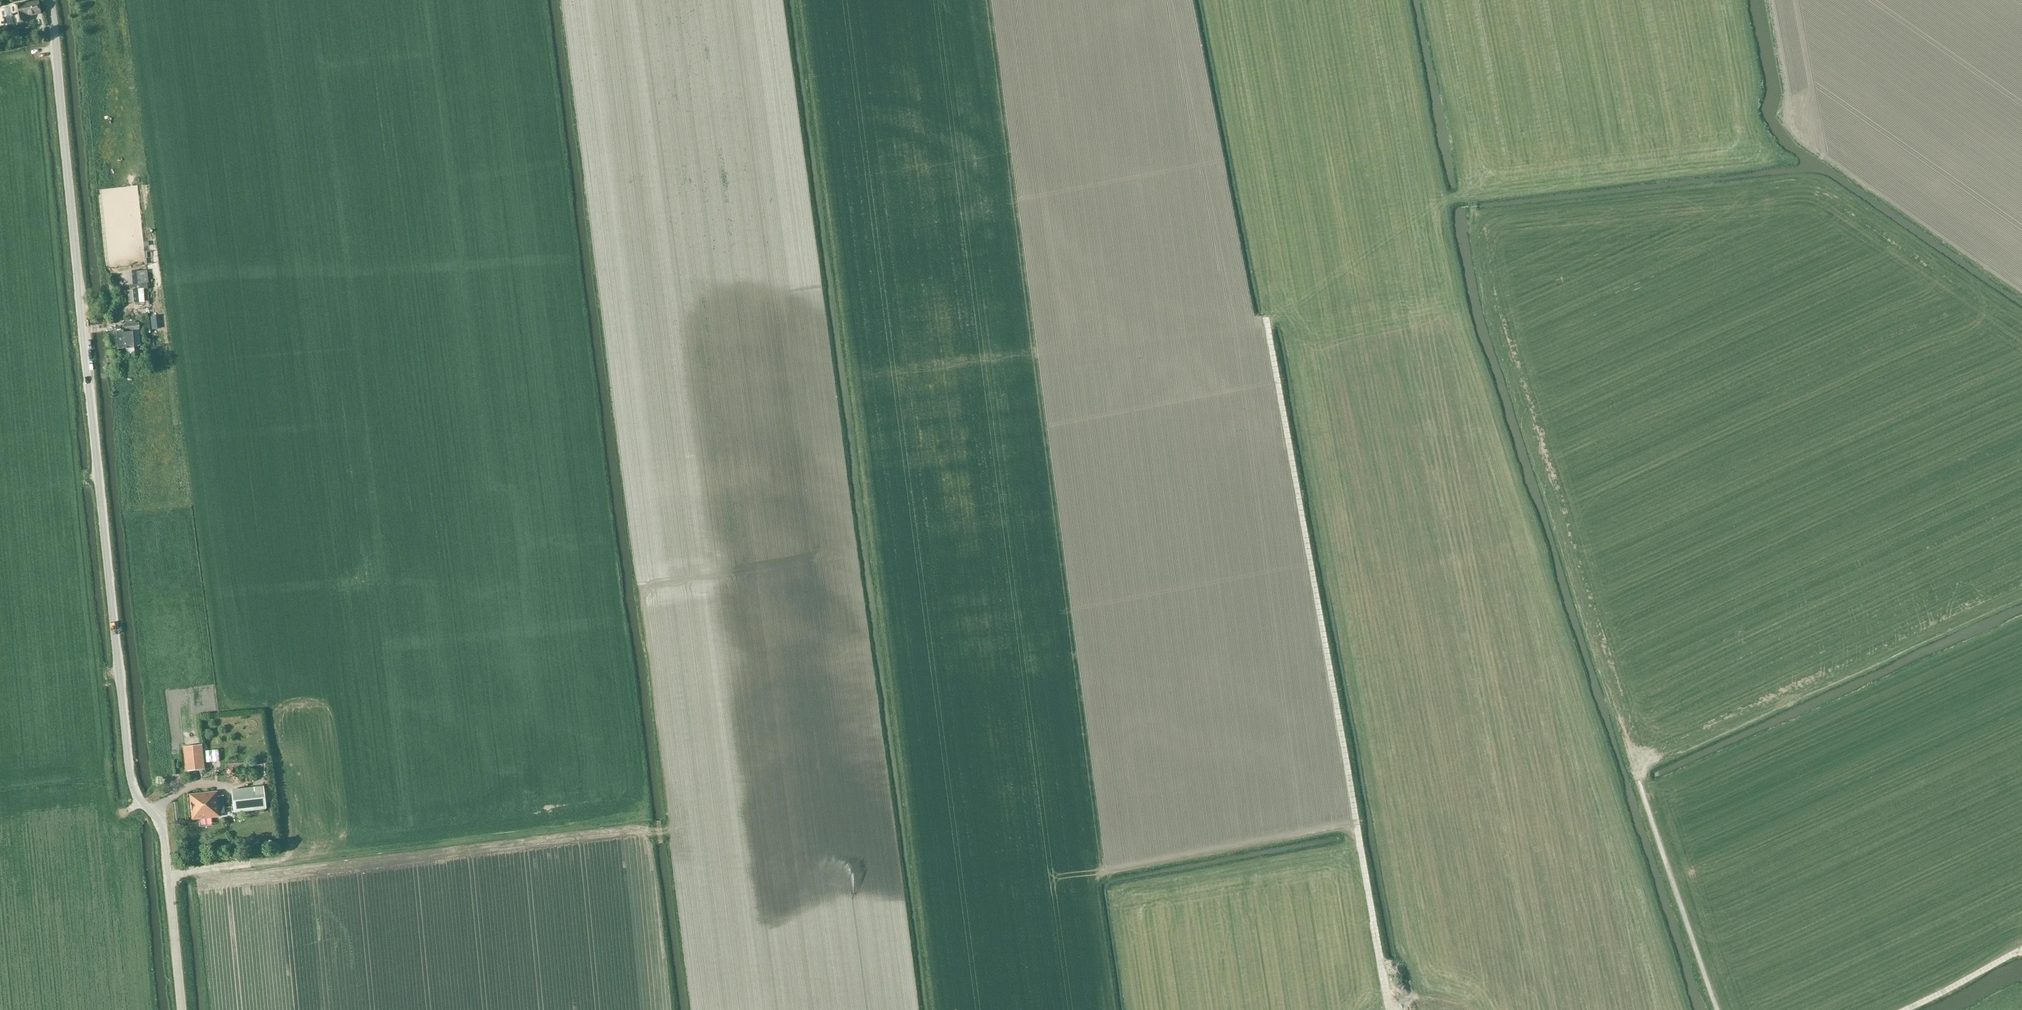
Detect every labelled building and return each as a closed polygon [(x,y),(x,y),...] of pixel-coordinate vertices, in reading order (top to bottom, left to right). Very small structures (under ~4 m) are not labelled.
[(38,1),(10,7),(14,24),(27,22),(27,17),(41,15),(38,1)] [(127,272),(128,285),(149,283),(148,270),(127,272)] [(138,290),(128,290),(129,303),(139,302),(138,296),(144,296),(143,289),(138,290)] [(126,324),(124,324),(125,331),(114,332),(115,350),(126,349),(127,356),(135,355),(134,347),(133,331),(140,330),(139,323),(136,323),(136,319),(125,320),(126,324)] [(187,771),(203,769),(200,748),(185,749),(187,771)] [(234,813),(266,809),(264,786),(232,789),(234,813)] [(189,795),(192,820),(220,817),(220,815),(225,814),(223,795),(218,796),(218,791),(215,792),(199,793),(189,795)] [(254,838),(244,839),(245,848),(255,847),(254,838)]
